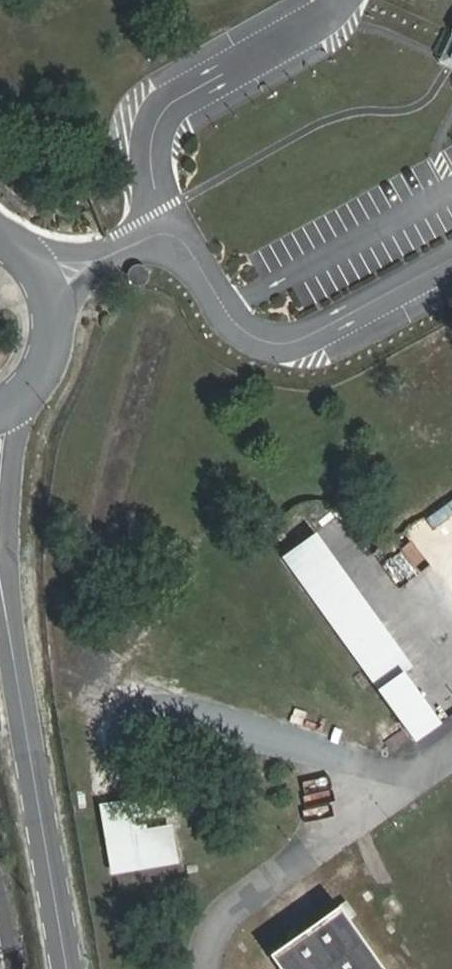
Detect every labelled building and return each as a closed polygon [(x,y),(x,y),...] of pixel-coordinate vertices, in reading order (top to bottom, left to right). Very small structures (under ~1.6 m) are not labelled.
[(132,808),(110,811),(120,870),(179,860),(175,832),(137,838),(132,808)] [(336,912),(267,960),(273,968),(376,968),(336,912)]
